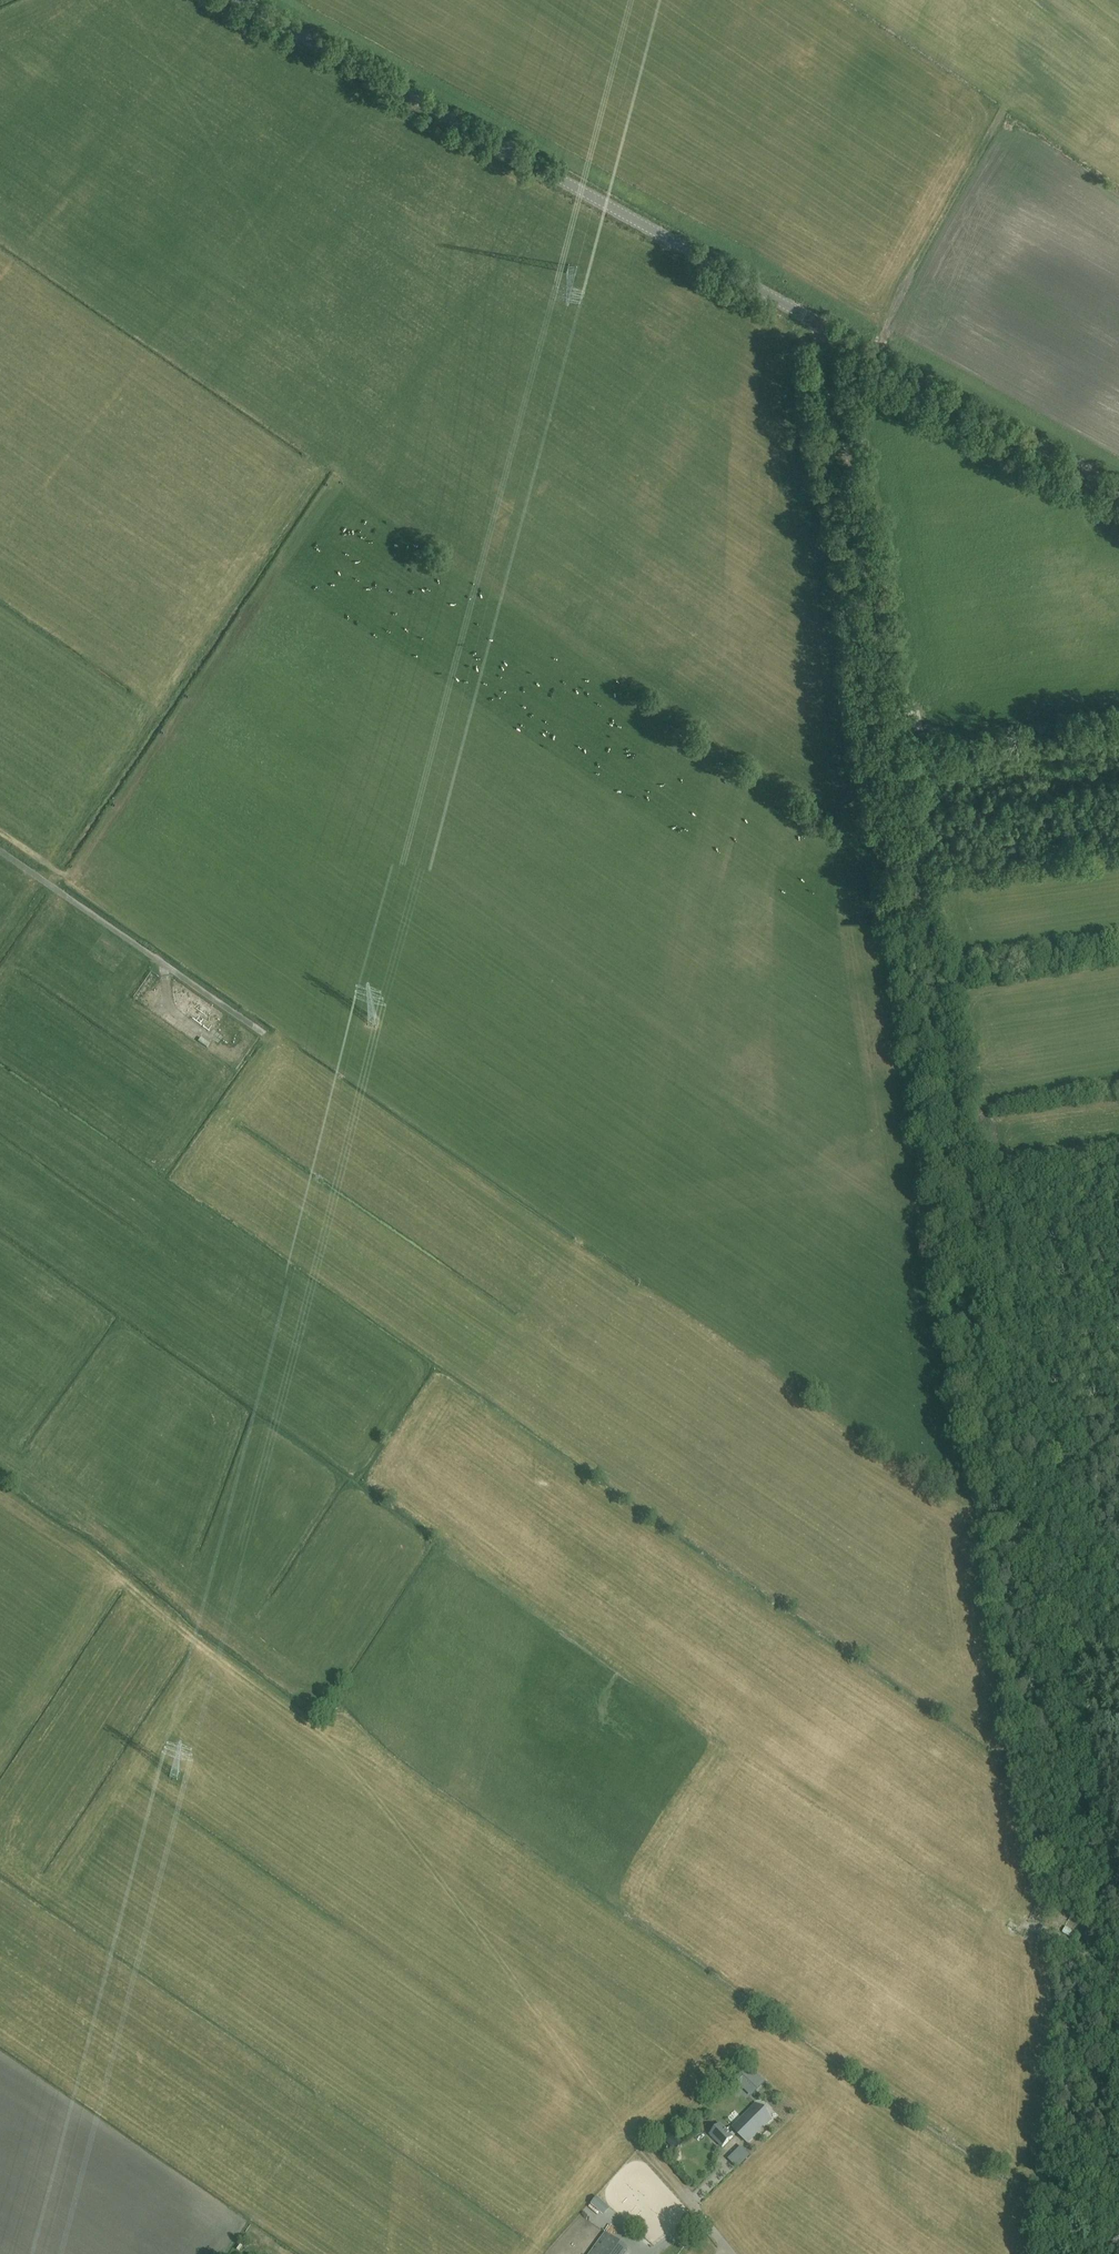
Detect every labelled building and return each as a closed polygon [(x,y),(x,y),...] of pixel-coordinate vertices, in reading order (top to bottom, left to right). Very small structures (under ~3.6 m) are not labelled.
[(198,1042),(207,1048),(209,1045),(200,1038),(198,1042)] [(1065,1927),(1061,1933),(1078,1942),(1082,1937),(1065,1927)] [(752,2093),(763,2082),(748,2067),(737,2078),(735,2077),(730,2082),(737,2090),(743,2084),(752,2093)] [(743,2097),(738,2100),(743,2109),(748,2107),(743,2097)] [(748,2143),(771,2119),(755,2103),(728,2131),(720,2124),(709,2134),(722,2148),(733,2137),(737,2133),(748,2143)] [(628,2248),(605,2231),(589,2253),(624,2253),(628,2248)] [(710,2235),(703,2241),(712,2251),(719,2245),(710,2235)]
